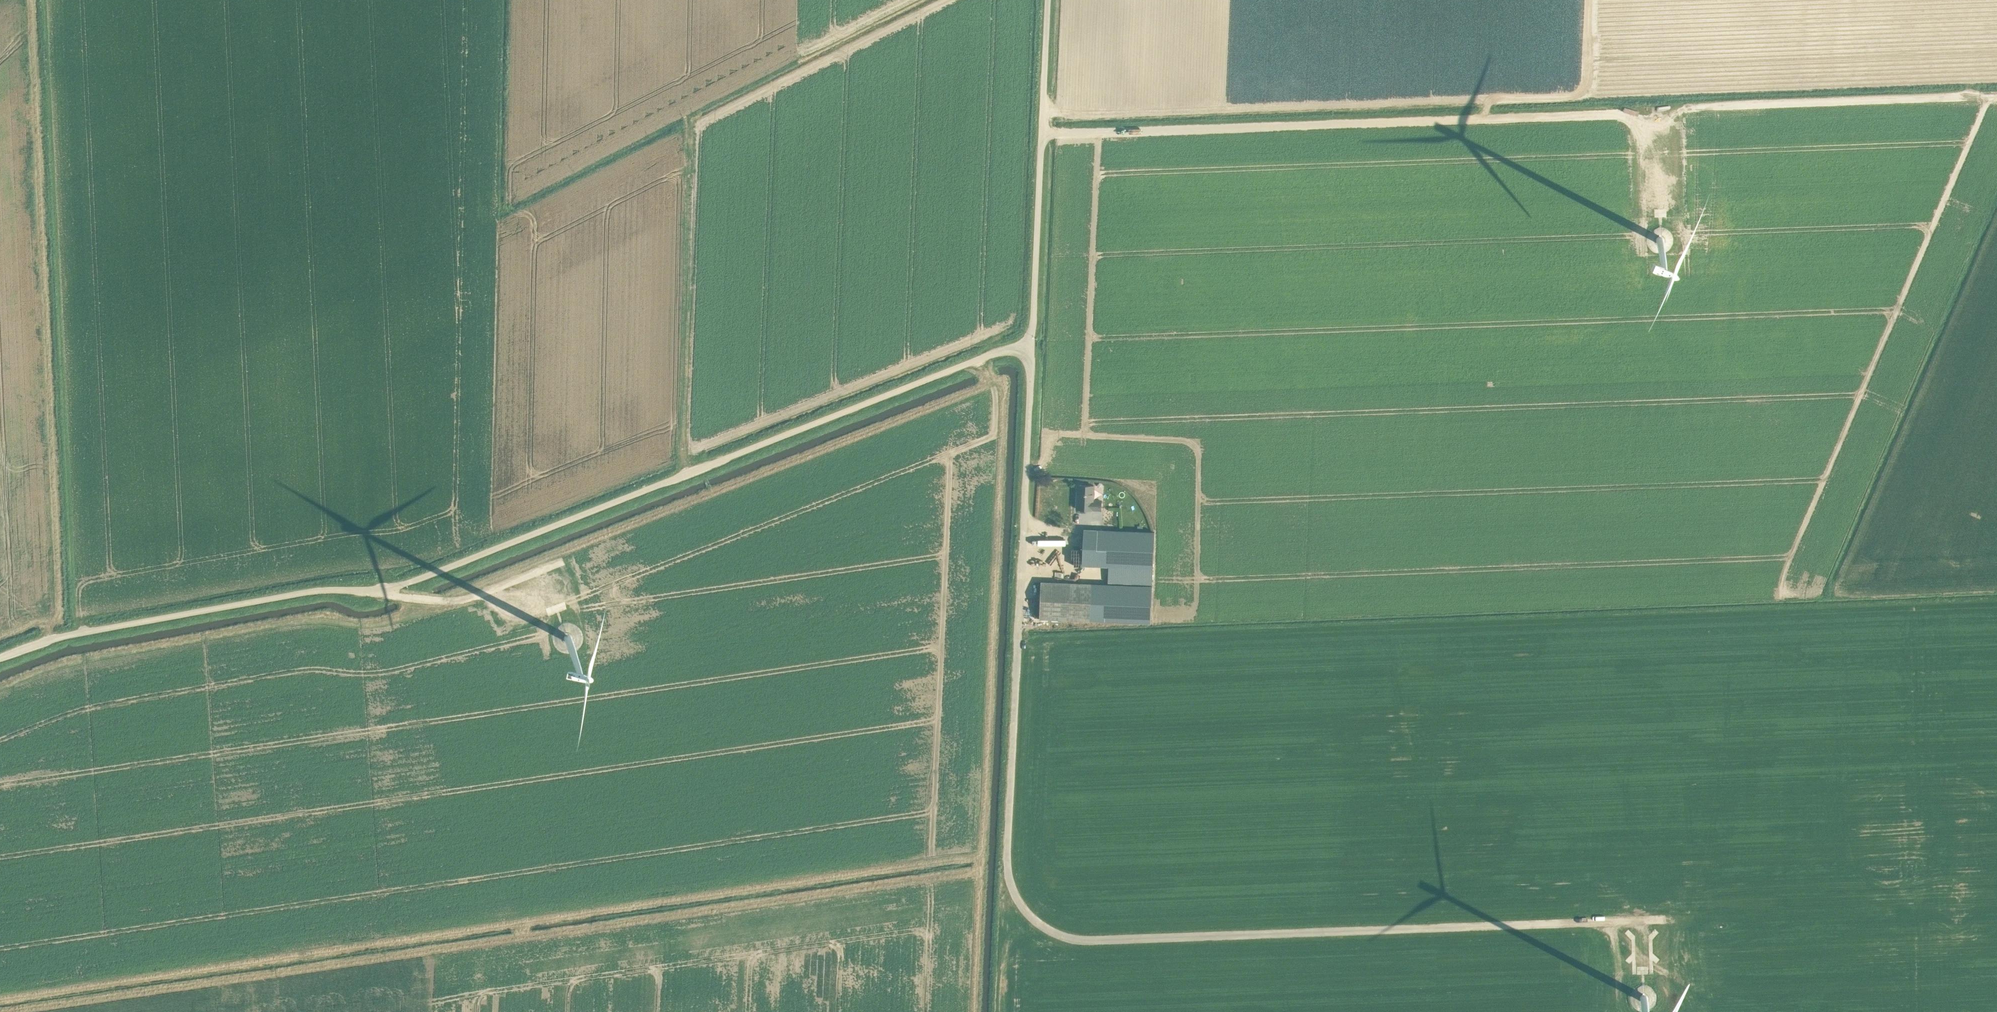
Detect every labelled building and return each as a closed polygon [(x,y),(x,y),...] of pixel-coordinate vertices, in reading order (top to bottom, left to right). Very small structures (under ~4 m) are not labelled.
[(1094,485),(1088,485),(1078,484),(1077,508),(1093,509),(1101,509),(1101,500),(1093,500),(1094,485)] [(1154,532),(1094,529),(1084,529),(1082,565),(1109,566),(1109,582),(1152,584),(1153,568),(1154,532)] [(1040,618),(1090,620),(1150,623),(1152,586),(1042,581),(1040,618)] [(566,607),(572,606),(570,598),(564,600),(566,607)] [(561,601),(553,605),(556,611),(564,608),(561,601)]
